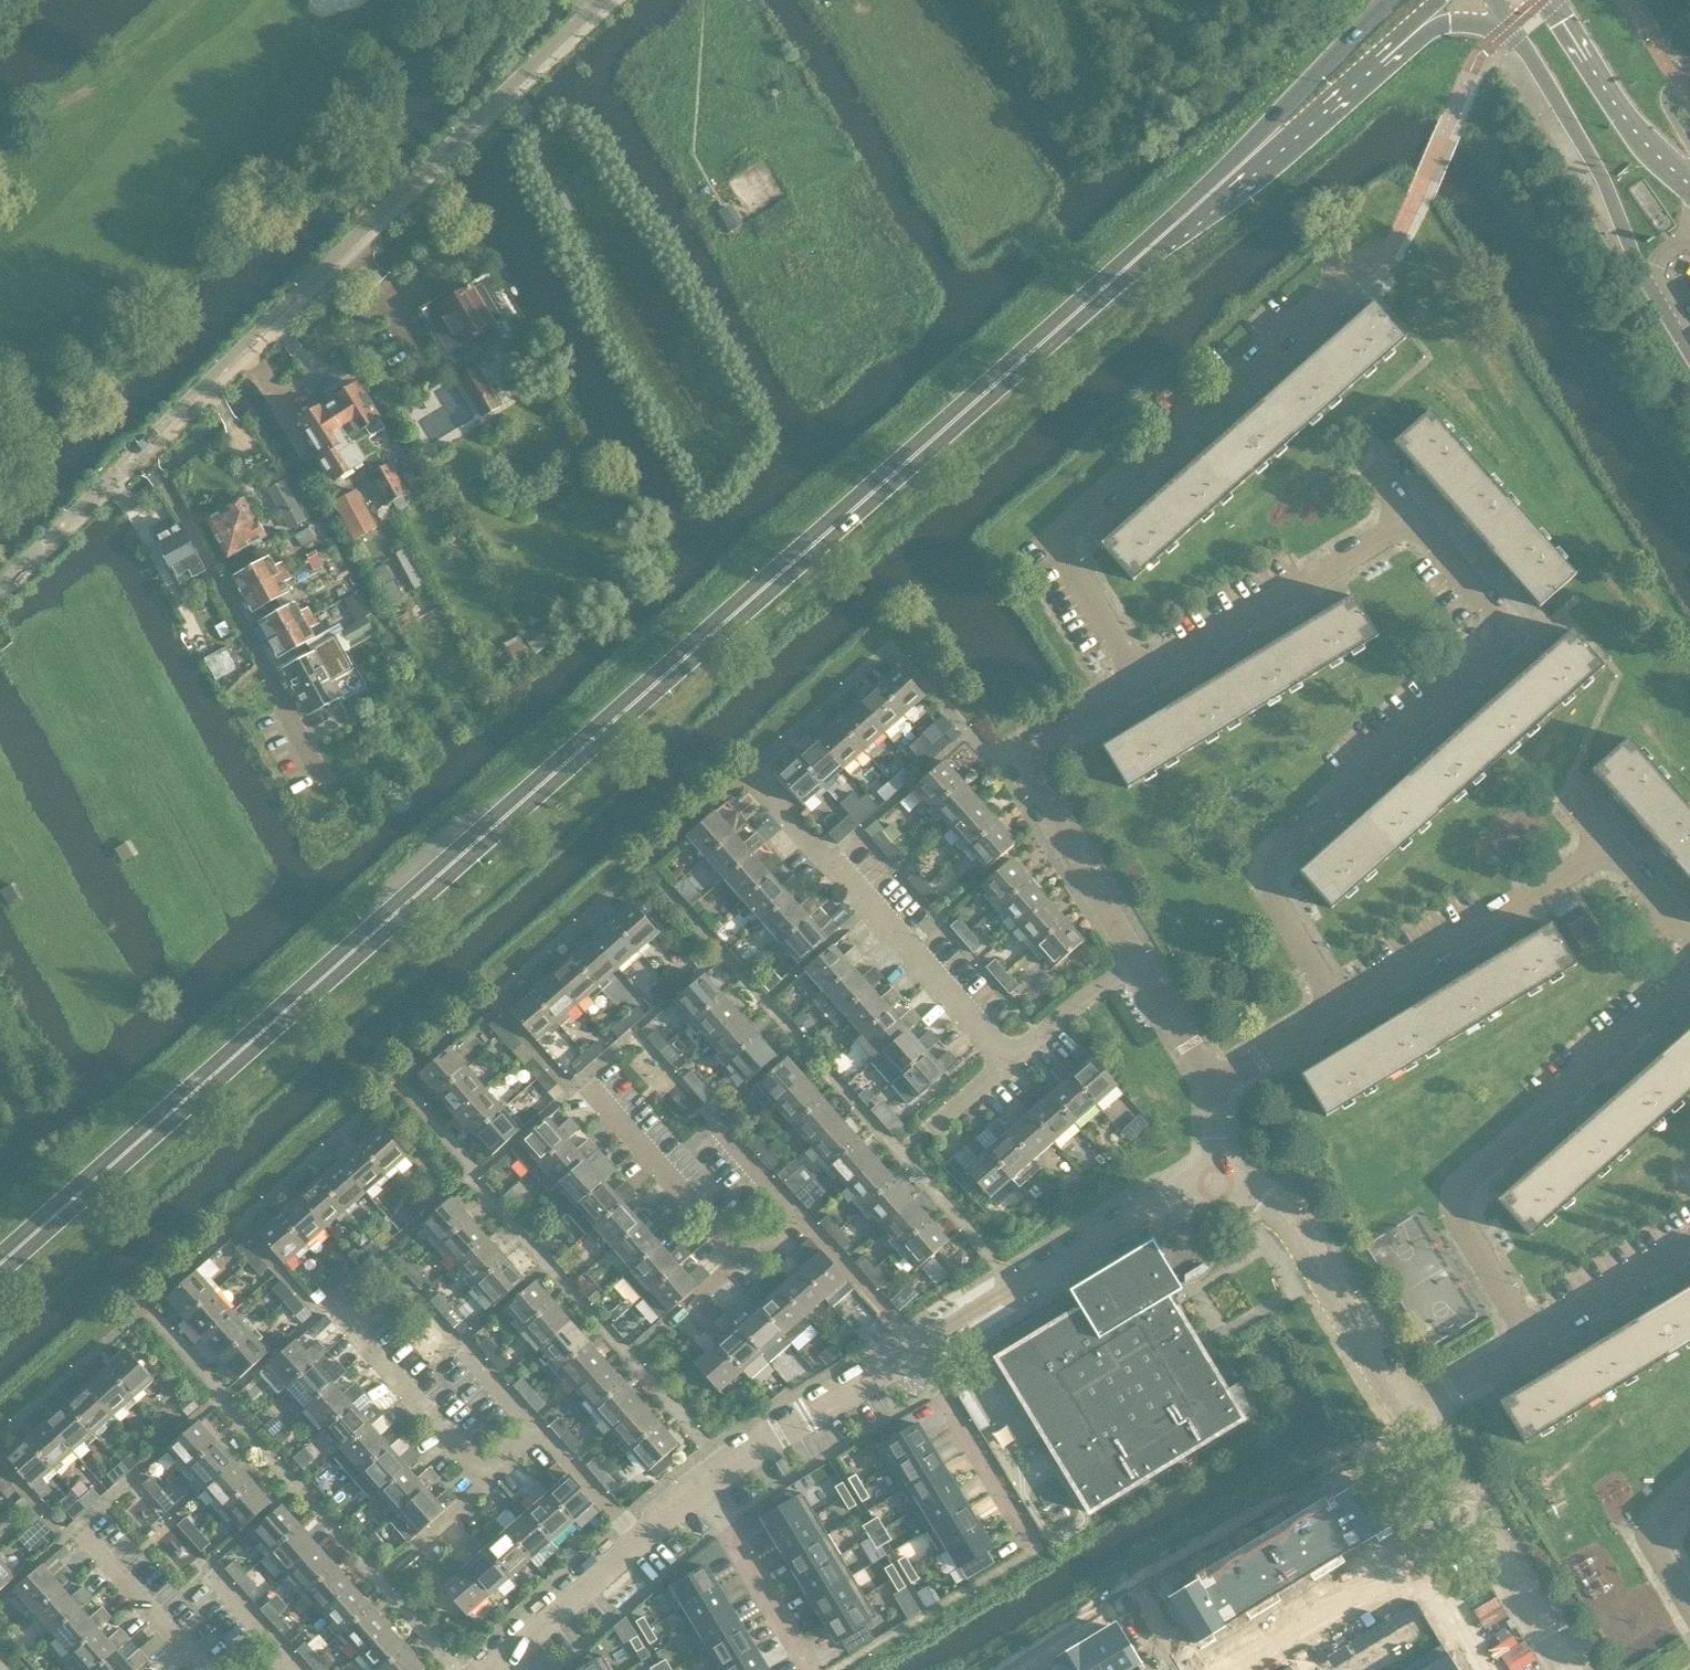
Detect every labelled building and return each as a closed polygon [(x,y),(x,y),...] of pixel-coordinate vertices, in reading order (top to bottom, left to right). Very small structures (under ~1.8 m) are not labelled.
[(454,366),(501,338),(492,324),(502,318),(482,285),(473,291),(470,287),(467,289),(464,283),(420,309),(454,366)] [(1370,307),(1319,352),(1351,388),(1403,341),(1403,342),(1406,339),(1374,303),(1370,306),(1370,307)] [(1297,436),(1351,388),(1319,352),(1265,400),(1297,436)] [(492,393),(476,367),(459,377),(475,404),(476,403),(484,417),(500,408),(492,394),(492,393)] [(366,460),(365,460),(389,503),(406,493),(390,464),(385,467),(370,438),(386,428),(357,383),(355,384),(350,384),(344,388),(343,392),(335,398),(337,402),(329,407),(353,445),(355,443),(357,446),(366,460)] [(1265,400),(1211,448),(1242,484),(1297,436),(1265,400)] [(366,460),(357,446),(355,443),(353,445),(329,407),(325,409),(322,405),(315,411),(310,410),(304,414),(303,418),(300,420),(322,454),(319,456),(335,480),(365,460),(366,460)] [(1398,448),(1443,498),(1479,467),(1432,414),(1430,411),(1394,444),(1397,448),(1398,448)] [(1188,532),(1242,484),(1211,448),(1157,496),(1188,532)] [(1491,553),(1527,521),(1479,467),(1443,498),(1491,553)] [(376,529),(356,491),(335,502),(354,540),(376,529)] [(1188,532),(1157,496),(1106,542),(1106,541),(1101,545),(1134,581),(1136,579),(1188,532)] [(228,557),(266,536),(257,519),(256,520),(244,499),(226,508),(227,510),(208,521),(228,557)] [(300,507),(283,517),(289,529),(306,519),(300,507)] [(1527,521),(1491,553),(1536,603),(1536,604),(1540,608),(1576,576),(1573,573),(1527,521)] [(194,577),(205,571),(179,524),(167,531),(165,529),(158,532),(157,536),(154,538),(176,578),(190,570),(194,577)] [(295,536),(302,548),(316,540),(310,528),(295,536)] [(408,547),(396,554),(416,589),(428,582),(408,547)] [(322,567),(316,555),(308,559),(314,571),(322,567)] [(233,578),(243,595),(288,570),(283,562),(275,566),(270,557),(233,578)] [(393,581),(385,565),(374,570),(383,587),(393,581)] [(293,578),(288,570),(243,595),(253,612),(289,592),(284,583),(293,578)] [(341,600),(351,594),(345,584),(335,589),(341,600)] [(357,594),(345,600),(349,607),(361,601),(357,594)] [(1348,599),(1290,635),(1315,675),(1374,639),(1375,640),(1378,638),(1353,596),(1348,599)] [(259,623),(269,641),(314,616),(309,608),(301,612),(296,603),(259,623)] [(314,616),(269,641),(278,658),(315,638),(310,629),(318,624),(314,616)] [(335,635),(310,648),(313,654),(285,670),(309,714),(339,698),(331,683),(354,670),(342,647),(373,630),(367,618),(335,635)] [(535,626),(522,635),(535,655),(548,645),(535,626)] [(1568,635),(1517,680),(1549,716),(1601,669),(1604,667),(1572,630),(1568,634),(1568,635)] [(1253,713),(1315,675),(1290,635),(1228,672),(1253,713)] [(528,656),(517,638),(505,645),(516,663),(528,656)] [(216,680),(239,668),(228,647),(205,659),(216,680)] [(898,667),(878,685),(904,715),(925,697),(898,667)] [(1191,750),(1253,713),(1228,672),(1166,710),(1191,750)] [(1495,764),(1549,716),(1517,680),(1463,728),(1495,764)] [(904,715),(878,685),(858,703),(884,733),(904,715)] [(414,703),(410,695),(400,701),(404,709),(414,703)] [(858,703),(837,721),(864,751),(884,733),(858,703)] [(1131,787),(1191,750),(1166,710),(1108,745),(1108,744),(1103,747),(1128,789),(1131,787)] [(864,751),(837,721),(817,739),(844,769),(864,751)] [(1440,812),(1495,764),(1463,728),(1409,776),(1440,812)] [(944,734),(931,745),(939,754),(952,743),(944,734)] [(817,739),(797,757),(824,787),(844,769),(817,739)] [(1596,775),(1641,826),(1677,794),(1630,742),(1631,742),(1628,739),(1592,771),(1595,775),(1596,775)] [(939,754),(931,745),(918,757),(926,766),(939,754)] [(803,805),(824,787),(797,757),(776,775),(803,805)] [(932,809),(962,782),(944,762),(914,788),(932,809)] [(904,770),(891,781),(899,790),(912,779),(904,770)] [(1355,824),(1386,860),(1440,812),(1409,776),(1355,824)] [(886,802),(899,790),(891,781),(878,793),(886,802)] [(962,782),(932,809),(950,829),(980,802),(962,782)] [(1689,880),(1689,879),(1689,809),(1677,794),(1641,826),(1689,880)] [(850,797),(841,805),(849,814),(858,806),(850,797)] [(980,802),(950,829),(968,849),(998,823),(980,802)] [(849,815),(859,826),(872,814),(864,805),(851,817),(849,815)] [(686,837),(705,859),(734,833),(746,823),(737,813),(726,823),(715,811),(686,837)] [(838,845),(859,826),(849,815),(829,834),(838,845)] [(998,823),(968,849),(987,870),(1017,843),(998,823)] [(892,824),(882,832),(892,843),(902,835),(892,824)] [(1334,906),(1386,860),(1355,824),(1304,869),(1299,873),(1332,909),(1334,906)] [(884,852),(893,844),(892,843),(882,832),(881,831),(872,839),(884,852)] [(744,844),(734,833),(705,859),(724,879),(753,854),(765,844),(756,834),(744,844)] [(893,844),(884,852),(895,865),(904,857),(893,844)] [(724,879),(742,901),(772,875),(783,865),(774,855),(763,865),(753,854),(724,879)] [(1000,907),(1030,880),(1011,859),(981,886),(1000,907)] [(679,868),(672,874),(678,881),(685,875),(679,868)] [(919,893),(928,885),(917,871),(908,879),(919,893)] [(781,886),(772,875),(742,901),(761,922),(790,896),(802,886),(793,876),(781,886)] [(1000,907),(1018,927),(1048,900),(1030,880),(1000,907)] [(940,898),(928,885),(919,893),(931,906),(940,898)] [(692,887),(682,896),(691,906),(691,907),(702,897),(692,887)] [(800,907),(790,896),(761,922),(780,943),(809,917),(820,907),(811,897),(800,907)] [(1036,947),(1066,921),(1048,900),(1018,927),(1036,947)] [(612,921),(638,951),(659,933),(632,903),(612,921)] [(1569,926),(1583,949),(1602,938),(1587,915),(1569,926)] [(818,928),(809,917),(780,943),(799,964),(828,938),(840,927),(839,926),(838,927),(830,918),(818,928)] [(962,940),(971,932),(959,919),(950,927),(962,940)] [(591,939),(618,969),(638,951),(612,921),(591,939)] [(1066,921),(1036,947),(1054,968),(1084,941),(1066,921)] [(719,923),(714,927),(718,931),(723,927),(719,923)] [(1488,962),(1513,1003),(1573,967),(1576,965),(1551,924),(1546,927),(1488,962)] [(983,945),(971,932),(962,940),(973,954),(983,945)] [(571,957),(598,987),(618,969),(591,939),(571,957)] [(824,992),(853,967),(864,957),(855,946),(844,957),(834,945),(805,971),(824,992)] [(551,975),(578,1005),(598,987),(571,957),(551,975)] [(998,981),(1007,973),(995,960),(986,968),(998,981)] [(1426,1000),(1451,1041),(1513,1003),(1488,962),(1426,1000)] [(824,992),(842,1013),(871,988),(883,978),(874,967),(862,978),(853,967),(824,992)] [(678,970),(665,981),(673,991),(686,979),(678,970)] [(774,972),(763,981),(769,988),(780,979),(774,972)] [(1018,986),(1007,973),(998,981),(1009,994),(1018,986)] [(551,975),(531,993),(557,1023),(578,1005),(551,975)] [(692,1021),(722,995),(704,975),(674,1001),(692,1021)] [(660,1002),(673,991),(665,981),(652,993),(660,1002)] [(861,1034),(890,1009),(901,999),(893,989),(881,999),(871,988),(842,1013),(861,1034)] [(557,1023),(531,993),(510,1011),(537,1041),(557,1023)] [(722,995),(692,1021),(710,1042),(740,1015),(722,995)] [(1364,1037),(1389,1078),(1451,1041),(1426,1000),(1364,1037)] [(637,1006),(624,1017),(633,1027),(646,1015),(637,1006)] [(879,1056),(908,1030),(920,1020),(911,1010),(900,1020),(890,1009),(861,1034),(879,1056)] [(728,1062),(758,1035),(740,1015),(710,1042),(728,1062)] [(619,1039),(633,1027),(624,1017),(611,1029),(619,1039)] [(489,1026),(501,1039),(510,1031),(499,1018),(489,1026)] [(647,1038),(658,1051),(667,1043),(656,1030),(647,1038)] [(897,1076),(898,1076),(927,1051),(939,1041),(930,1031),(918,1041),(908,1030),(879,1056),(880,1056),(872,1063),(889,1083),(897,1076)] [(1689,1088),(1689,1030),(1661,1056),(1689,1088)] [(510,1031),(501,1039),(512,1052),(522,1044),(510,1031)] [(758,1035),(728,1062),(747,1083),(776,1057),(758,1035)] [(1389,1078),(1364,1037),(1306,1072),(1301,1075),(1326,1117),(1329,1115),(1329,1114),(1389,1078)] [(597,1041),(584,1053),(592,1062),(605,1051),(597,1041)] [(680,1057),(667,1043),(658,1051),(670,1065),(680,1057)] [(1070,1076),(1096,1105),(1118,1086),(1092,1057),(1081,1045),(1080,1046),(1080,1047),(1071,1055),(1081,1066),(1070,1076)] [(419,1074),(437,1095),(467,1069),(449,1048),(419,1074)] [(890,1083),(890,1084),(909,1105),(917,1098),(946,1072),(958,1061),(957,1060),(957,1061),(948,1052),(937,1062),(927,1051),(898,1076),(890,1083)] [(579,1074),(592,1062),(584,1053),(571,1065),(579,1074)] [(1639,1139),(1689,1094),(1689,1088),(1661,1056),(1607,1104),(1639,1139)] [(525,1067),(536,1080),(546,1071),(534,1058),(525,1067)] [(775,1106),(805,1079),(787,1058),(757,1085),(775,1106)] [(1060,1085),(1049,1095),(1075,1124),(1096,1105),(1070,1076),(1060,1064),(1050,1073),(1060,1085)] [(485,1089),(467,1069),(437,1095),(455,1116),(485,1089)] [(683,1078),(694,1092),(704,1084),(692,1070),(683,1078)] [(546,1071),(536,1080),(548,1093),(557,1084),(546,1071)] [(805,1079),(775,1106),(793,1126),(823,1099),(805,1079)] [(1039,1104),(1028,1113),(1054,1142),(1075,1124),(1049,1095),(1039,1083),(1029,1092),(1039,1104)] [(715,1097),(704,1084),(694,1092),(706,1105),(715,1097)] [(473,1136),(503,1109),(485,1089),(455,1116),(473,1136)] [(859,1096),(866,1104),(874,1097),(869,1092),(864,1092),(859,1096)] [(823,1099),(793,1126),(811,1146),(841,1120),(823,1099)] [(1018,1122),(1007,1132),(1033,1161),(1054,1142),(1028,1113),(1018,1102),(1008,1111),(1018,1122)] [(1553,1152),(1585,1187),(1639,1139),(1607,1104),(1553,1152)] [(503,1109),(473,1136),(491,1157),(521,1130),(511,1119),(516,1115),(507,1106),(503,1109)] [(724,1115),(736,1128),(745,1120),(733,1107),(724,1115)] [(519,1143),(511,1150),(531,1172),(568,1139),(579,1129),(570,1119),(559,1129),(549,1118),(549,1117),(519,1143)] [(893,1135),(903,1126),(896,1118),(886,1127),(893,1135)] [(841,1120),(811,1146),(829,1166),(859,1140),(841,1120)] [(997,1120),(976,1139),(1012,1179),(1013,1179),(1017,1185),(1022,1183),(1026,1181),(1033,1175),(1036,1171),(1038,1167),(1033,1161),(1007,1132),(997,1120)] [(1129,1125),(1122,1131),(1130,1140),(1138,1134),(1129,1125)] [(359,1145),(386,1175),(407,1156),(380,1126),(359,1145)] [(748,1142),(760,1155),(769,1147),(758,1134),(748,1142)] [(568,1139),(531,1172),(549,1193),(557,1186),(586,1160),(598,1150),(589,1140),(577,1150),(568,1139)] [(976,1139),(944,1167),(964,1188),(974,1180),(997,1207),(1019,1188),(1012,1180),(1012,1179),(976,1139)] [(859,1140),(829,1166),(847,1187),(877,1160),(859,1140)] [(386,1175),(359,1145),(339,1163),(366,1193),(386,1175)] [(781,1160),(769,1147),(760,1155),(772,1168),(781,1160)] [(586,1160),(557,1186),(576,1207),(605,1181),(616,1171),(607,1161),(604,1163),(595,1152),(586,1160)] [(1585,1187),(1553,1152),(1502,1197),(1502,1196),(1497,1200),(1530,1237),(1533,1234),(1532,1234),(1585,1187)] [(847,1187),(864,1207),(895,1180),(877,1160),(847,1187)] [(366,1193),(339,1163),(319,1180),(346,1210),(366,1193)] [(784,1183),(796,1196),(805,1188),(793,1175),(784,1183)] [(299,1198),(325,1228),(346,1210),(319,1180),(299,1198)] [(882,1227),(912,1200),(895,1180),(864,1207),(882,1227)] [(576,1207),(568,1214),(586,1235),(594,1228),(623,1202),(635,1192),(626,1182),(614,1192),(605,1181),(576,1207)] [(817,1201),(805,1188),(796,1196),(808,1209),(817,1201)] [(426,1193),(413,1205),(421,1214),(434,1202),(426,1193)] [(1051,1194),(1038,1206),(1046,1213),(1058,1202),(1051,1194)] [(279,1216),(305,1246),(325,1228),(299,1198),(279,1216)] [(440,1246),(470,1219),(451,1198),(421,1225),(440,1246)] [(900,1247),(930,1221),(912,1200),(882,1227),(900,1247)] [(594,1228),(613,1249),(653,1213),(645,1203),(633,1213),(623,1202),(594,1228)] [(408,1225),(421,1214),(413,1205),(400,1216),(408,1225)] [(613,1249),(631,1270),(660,1244),(672,1234),(659,1219),(656,1222),(650,1216),(653,1214),(654,1214),(653,1213),(613,1249)] [(819,1223),(831,1236),(840,1228),(828,1215),(819,1223)] [(305,1246),(279,1216),(258,1235),(285,1264),(305,1246)] [(440,1246),(458,1266),(488,1239),(470,1219),(440,1246)] [(930,1221),(900,1247),(919,1268),(949,1241),(930,1221)] [(852,1241),(840,1228),(831,1236),(843,1249),(852,1241)] [(386,1229),(372,1241),(380,1250),(394,1238),(386,1229)] [(458,1266),(476,1286),(506,1259),(488,1239),(458,1266)] [(800,1270),(825,1299),(832,1307),(853,1288),(847,1281),(847,1280),(821,1251),(810,1239),(809,1240),(810,1241),(800,1249),(811,1260),(800,1270)] [(237,1249),(249,1262),(258,1254),(246,1241),(237,1249)] [(367,1261),(380,1250),(372,1241),(359,1252),(367,1261)] [(1076,1310),(996,1358),(997,1360),(1043,1435),(1044,1438),(1048,1445),(1050,1447),(1089,1513),(1244,1419),(1243,1417),(1245,1416),(1251,1412),(1241,1381),(1231,1387),(1228,1389),(1226,1390),(1212,1366),(1204,1354),(1203,1351),(1198,1344),(1197,1341),(1176,1308),(1172,1300),(1170,1297),(1182,1289),(1180,1286),(1162,1257),(1154,1243),(1153,1241),(1121,1260),(1070,1291),(1080,1307),(1076,1310)] [(624,1277),(642,1297),(679,1265),(691,1255),(682,1245),(670,1255),(660,1244),(631,1270),(624,1277)] [(258,1254),(249,1262),(260,1275),(269,1267),(258,1254)] [(394,1262),(406,1275),(415,1267),(403,1254),(394,1262)] [(855,1263),(867,1277),(876,1269),(864,1255),(855,1263)] [(524,1280),(506,1259),(476,1286),(494,1306),(524,1280)] [(804,1318),(825,1299),(800,1270),(789,1259),(779,1267),(790,1279),(779,1289),(804,1318)] [(345,1265),(332,1276),(340,1285),(353,1274),(345,1265)] [(689,1276),(679,1265),(642,1297),(661,1319),(669,1312),(698,1286),(710,1275),(709,1274),(709,1275),(700,1266),(689,1276)] [(427,1280),(415,1267),(406,1275),(418,1288),(427,1280)] [(888,1282),(876,1269),(867,1277),(879,1290),(888,1282)] [(166,1298),(185,1318),(215,1292),(196,1271),(166,1298)] [(327,1297),(340,1285),(332,1276),(319,1288),(327,1297)] [(758,1307),(790,1344),(811,1325),(804,1318),(779,1289),(768,1277),(758,1286),(769,1298),(758,1307)] [(273,1289),(284,1303),(293,1294),(282,1281),(273,1289)] [(505,1308),(523,1329),(553,1303),(535,1282),(505,1308)] [(1689,1343),(1689,1295),(1687,1289),(1625,1327),(1649,1368),(1689,1343)] [(233,1312),(215,1292),(185,1318),(203,1339),(233,1312)] [(597,1292),(589,1299),(593,1303),(601,1296),(597,1292)] [(293,1294),(284,1303),(296,1316),(305,1308),(293,1294)] [(430,1302),(442,1315),(451,1307),(439,1294),(430,1302)] [(736,1310),(729,1317),(769,1363),(790,1344),(758,1307),(747,1296),(734,1308),(733,1308),(736,1310)] [(571,1323),(553,1303),(523,1329),(541,1349),(571,1323)] [(622,1303),(612,1313),(617,1319),(627,1309),(622,1303)] [(463,1320),(451,1307),(442,1315),(454,1328),(463,1320)] [(221,1359),(251,1332),(233,1312),(203,1339),(221,1359)] [(748,1381),(769,1363),(729,1317),(726,1314),(716,1323),(727,1335),(716,1345),(742,1374),(748,1381)] [(317,1322),(314,1326),(320,1333),(332,1322),(326,1315),(317,1322)] [(251,1332),(221,1359),(239,1379),(269,1353),(282,1341),(264,1320),(251,1332)] [(589,1343),(571,1323),(541,1349),(559,1370),(589,1343)] [(1587,1405),(1649,1368),(1625,1327),(1563,1364),(1587,1405)] [(866,1330),(859,1336),(866,1345),(873,1341),(866,1330)] [(720,1393),(742,1374),(716,1345),(706,1333),(695,1342),(706,1354),(694,1364),(720,1393)] [(478,1346),(490,1359),(499,1351),(487,1338),(478,1346)] [(279,1394),(287,1387),(316,1362),(327,1351),(318,1341),(307,1351),(297,1340),(268,1366),(260,1373),(279,1394)] [(607,1363),(589,1343),(559,1370),(577,1390),(607,1363)] [(828,1348),(820,1355),(828,1364),(836,1357),(828,1348)] [(107,1368),(133,1398),(154,1380),(128,1350),(107,1368)] [(511,1364),(499,1351),(490,1359),(502,1372),(511,1364)] [(287,1387),(305,1409),(334,1383),(346,1373),(337,1362),(325,1373),(316,1362),(287,1387)] [(625,1384),(607,1363),(577,1390),(594,1410),(625,1384)] [(1528,1441),(1587,1405),(1563,1364),(1504,1399),(1499,1402),(1524,1444),(1528,1442),(1528,1441)] [(133,1398),(107,1368),(87,1386),(113,1416),(133,1398)] [(514,1386),(525,1399),(535,1391),(523,1378),(514,1386)] [(324,1430),(353,1404),(364,1394),(355,1383),(344,1394),(334,1383),(305,1409),(324,1430)] [(642,1404),(625,1384),(594,1410),(612,1430),(642,1404)] [(113,1416),(87,1386),(66,1404),(93,1434),(113,1416)] [(546,1404),(535,1391),(525,1399),(537,1413),(546,1404)] [(93,1434),(66,1404),(46,1422),(73,1452),(93,1434)] [(342,1451),(371,1425),(383,1415),(374,1405),(362,1415),(353,1404),(324,1430),(342,1451)] [(660,1424),(642,1404),(612,1430),(630,1451),(660,1424)] [(173,1416),(160,1428),(168,1437),(182,1426),(173,1416)] [(275,1418),(266,1426),(273,1434),(283,1426),(275,1418)] [(550,1426),(561,1439),(570,1431),(559,1418),(550,1426)] [(26,1440),(53,1470),(73,1452),(46,1422),(26,1440)] [(169,1448),(187,1469),(217,1442),(199,1422),(169,1448)] [(660,1424),(630,1451),(648,1471),(650,1470),(657,1478),(674,1463),(667,1455),(678,1445),(660,1424)] [(889,1470),(930,1445),(917,1424),(901,1434),(898,1428),(883,1437),(886,1443),(876,1449),(889,1470)] [(334,1457),(352,1478),(390,1446),(401,1436),(392,1426),(381,1436),(371,1425),(342,1451),(334,1457)] [(155,1449),(168,1437),(160,1428),(147,1440),(155,1449)] [(282,1431),(276,1437),(281,1443),(288,1437),(282,1431)] [(582,1445),(570,1431),(561,1439),(573,1453),(582,1445)] [(53,1470),(26,1440),(5,1458),(32,1488),(53,1470)] [(235,1462),(217,1442),(187,1469),(205,1489),(235,1462)] [(930,1445),(889,1470),(901,1491),(943,1466),(930,1445)] [(379,1493),(408,1467),(420,1457),(411,1447),(399,1457),(390,1446),(352,1478),(371,1500),(379,1493)] [(305,1449),(294,1458),(303,1468),(314,1459),(305,1449)] [(133,1452),(119,1463),(128,1473),(141,1461),(133,1452)] [(586,1466),(597,1480),(606,1472),(595,1458),(586,1466)] [(253,1482),(235,1462),(205,1489),(223,1509),(253,1482)] [(547,1494),(573,1523),(595,1504),(569,1475),(558,1462),(557,1463),(557,1464),(548,1472),(558,1484),(547,1494)] [(115,1485),(128,1473),(119,1463),(106,1475),(115,1485)] [(901,1491),(914,1511),(955,1486),(943,1466),(901,1491)] [(379,1493),(398,1514),(427,1488),(438,1478),(429,1468),(418,1478),(408,1467),(379,1493)] [(618,1485),(606,1472),(597,1480),(609,1493),(618,1485)] [(848,1479),(855,1491),(863,1486),(856,1475),(848,1479)] [(142,1485),(154,1498),(163,1490),(151,1477),(142,1485)] [(5,1478),(0,1482),(0,1490),(8,1499),(17,1491),(5,1478)] [(253,1482),(223,1509),(241,1530),(271,1503),(253,1482)] [(537,1503),(526,1512),(552,1541),(573,1523),(547,1494),(537,1482),(527,1491),(537,1503)] [(842,1499),(850,1494),(843,1483),(835,1487),(842,1499)] [(1186,1592),(1170,1601),(1196,1644),(1390,1526),(1365,1484),(1349,1493),(1348,1491),(1336,1498),(1333,1494),(1333,1493),(1321,1500),(1322,1501),(1205,1571),(1205,1570),(1193,1577),(1194,1578),(1197,1583),(1184,1590),(1186,1592)] [(863,1486),(855,1491),(862,1502),(870,1497),(863,1486)] [(926,1531),(967,1506),(955,1486),(914,1511),(926,1531)] [(93,1488),(79,1500),(87,1509),(101,1497),(93,1488)] [(436,1499),(427,1488),(398,1514),(390,1521),(409,1542),(446,1510),(445,1510),(458,1499),(457,1498),(456,1498),(448,1489),(436,1499)] [(174,1504),(163,1490),(154,1498),(166,1512),(174,1504)] [(762,1518),(775,1540),(816,1515),(803,1493),(793,1499),(790,1494),(774,1503),(778,1509),(762,1518)] [(850,1494),(842,1499),(849,1510),(857,1505),(850,1494)] [(87,1509),(79,1500),(66,1511),(74,1521),(87,1509)] [(552,1541),(526,1512),(516,1501),(506,1510),(516,1521),(505,1531),(531,1560),(552,1541)] [(20,1513),(32,1526),(41,1518),(29,1505),(20,1513)] [(270,1553),(300,1526),(282,1505),(252,1532),(270,1553)] [(926,1531),(939,1552),(980,1527),(967,1506),(926,1531)] [(775,1540),(787,1560),(828,1535),(816,1515),(775,1540)] [(178,1526),(190,1539),(199,1531),(187,1517),(178,1526)] [(870,1522),(877,1533),(885,1529),(878,1517),(870,1522)] [(41,1518),(32,1526),(44,1539),(53,1531),(41,1518)] [(495,1540),(484,1550),(510,1579),(531,1560),(505,1531),(495,1519),(484,1529),(495,1540)] [(862,1526),(869,1538),(877,1533),(870,1522),(862,1526)] [(318,1546),(300,1526),(270,1553),(288,1573),(318,1546)] [(980,1527),(939,1552),(939,1553),(947,1548),(966,1581),(995,1563),(988,1551),(993,1548),(980,1527)] [(885,1529),(877,1533),(884,1545),(892,1540),(885,1529)] [(210,1544),(199,1531),(190,1539),(201,1552),(210,1544)] [(876,1549),(884,1545),(877,1533),(869,1538),(876,1549)] [(799,1580),(840,1555),(828,1535),(787,1560),(799,1580)] [(474,1558),(463,1568),(489,1597),(510,1579),(484,1550),(474,1538),(464,1547),(474,1558)] [(71,1553),(65,1546),(55,1554),(61,1561),(71,1553)] [(306,1593),(336,1567),(318,1546),(288,1573),(306,1593)] [(570,1546),(563,1552),(569,1560),(577,1554),(570,1546)] [(840,1555),(799,1580),(812,1601),(853,1576),(840,1555)] [(898,1561),(905,1572),(912,1568),(905,1556),(898,1561)] [(468,1616),(489,1597),(463,1568),(453,1557),(443,1565),(453,1577),(442,1587),(468,1616)] [(0,1558),(0,1591),(16,1577),(0,1558)] [(225,1569),(237,1582),(246,1574),(234,1561),(225,1569)] [(14,1590),(33,1612),(62,1586),(74,1576),(65,1566),(53,1576),(43,1564),(14,1590)] [(884,1569),(891,1580),(899,1576),(892,1564),(884,1569)] [(664,1591),(677,1612),(718,1587),(705,1566),(689,1576),(686,1570),(670,1579),(674,1585),(664,1591)] [(354,1587),(336,1567),(306,1593),(324,1613),(354,1587)] [(912,1568),(905,1572),(911,1584),(919,1579),(912,1568)] [(258,1588),(246,1574),(237,1582),(249,1596),(258,1588)] [(853,1576),(812,1601),(824,1621),(865,1596),(853,1576)] [(906,1587),(899,1576),(891,1580),(898,1592),(906,1587)] [(72,1597),(62,1586),(33,1612),(52,1633),(81,1607),(92,1597),(83,1587),(72,1597)] [(342,1634),(372,1607),(354,1587),(324,1613),(342,1634)] [(718,1587),(677,1612),(689,1633),(731,1608),(718,1587)] [(865,1596),(824,1621),(837,1642),(842,1639),(865,1625),(878,1617),(865,1596)] [(260,1610),(272,1623),(281,1615),(269,1602),(260,1610)] [(1416,1602),(1408,1607),(1415,1619),(1423,1614),(1416,1602)] [(90,1618),(81,1607),(52,1633),(70,1654),(99,1628),(111,1618),(102,1608),(90,1618)] [(389,1627),(372,1607),(342,1634),(359,1654),(389,1627)] [(689,1633),(702,1653),(743,1628),(731,1608),(689,1633)] [(293,1628),(281,1615),(272,1623),(284,1636),(293,1628)] [(636,1622),(643,1633),(650,1628),(644,1617),(636,1622)] [(865,1625),(842,1639),(849,1652),(873,1638),(865,1625)] [(1376,1626),(1369,1631),(1375,1641),(1376,1642),(1383,1638),(1376,1626)] [(389,1627),(359,1654),(374,1669),(382,1669),(407,1648),(389,1627)] [(118,1649),(129,1639),(120,1629),(109,1639),(99,1628),(70,1654),(84,1669),(94,1669),(118,1649)] [(657,1640),(650,1628),(643,1633),(650,1644),(657,1640)] [(702,1653),(712,1669),(720,1669),(755,1649),(743,1628),(702,1653)] [(1087,1645),(1102,1669),(1131,1669),(1138,1666),(1116,1628),(1087,1645)] [(1369,1631),(1361,1635),(1368,1647),(1376,1642),(1375,1641),(1369,1631)] [(644,1648),(637,1636),(630,1641),(637,1652),(644,1648)] [(296,1650),(308,1663),(317,1655),(305,1642),(296,1650)] [(1060,1662),(1065,1669),(1102,1669),(1087,1645),(1060,1662)] [(1416,1660),(1422,1669),(1453,1669),(1456,1668),(1442,1645),(1416,1660)] [(382,1669),(424,1669),(426,1668),(407,1648),(382,1669)] [(1320,1648),(1312,1653),(1319,1665),(1327,1660),(1320,1648)] [(148,1660),(139,1650),(127,1660),(118,1649),(94,1669),(137,1669),(148,1660)] [(720,1669),(766,1669),(768,1669),(755,1649),(720,1669)] [(317,1655),(308,1663),(314,1669),(328,1669),(329,1669),(317,1655)] [(603,1656),(593,1662),(590,1656),(574,1665),(577,1669),(612,1669),(603,1656)] [(662,1669),(672,1669),(666,1659),(658,1664),(662,1669)] [(1400,1669),(1422,1669),(1416,1660),(1400,1669)] [(1047,1669),(1065,1669),(1060,1662),(1047,1669)]
